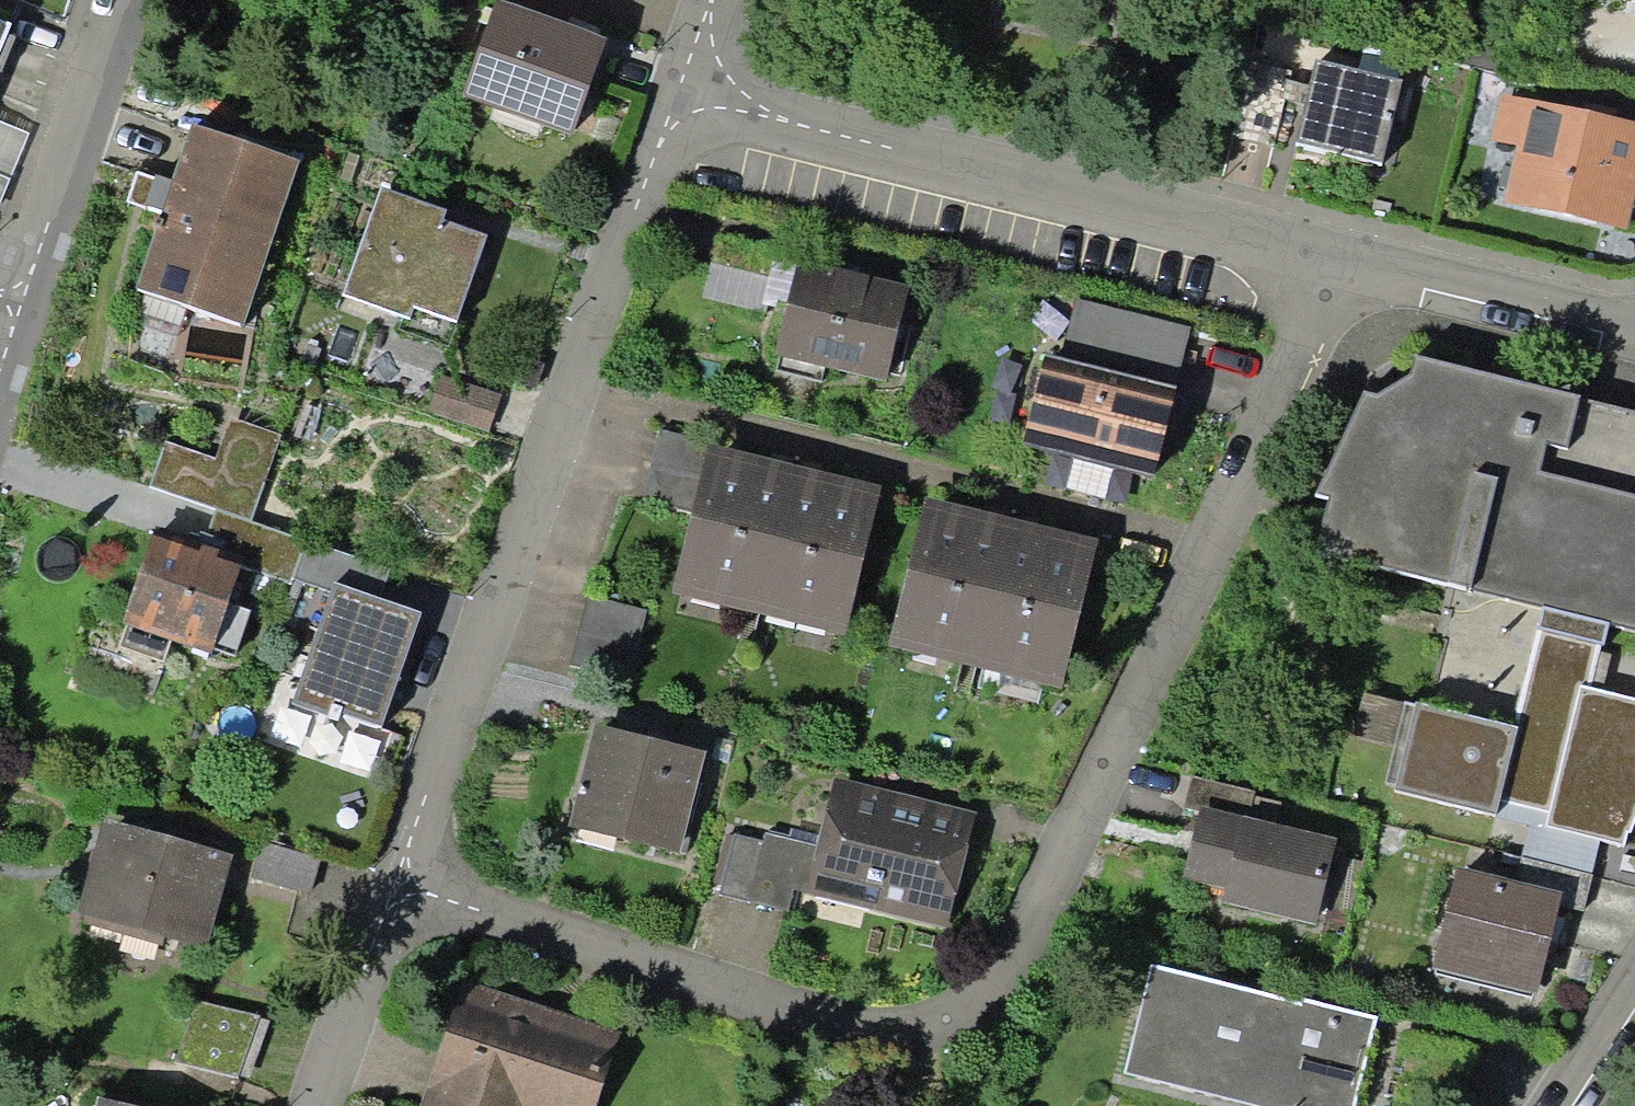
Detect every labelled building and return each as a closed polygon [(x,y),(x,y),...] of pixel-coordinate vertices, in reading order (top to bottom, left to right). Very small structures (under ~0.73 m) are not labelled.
[(591,44),(476,8),(447,100),(561,136),(591,44)] [(1382,184),(1402,87),(1302,61),(1287,156),(1382,184)] [(1495,102),(1482,206),(1622,244),(1634,185),(1634,135),(1495,102)] [(0,127),(0,205),(27,137),(0,127)] [(282,162),(179,129),(127,290),(231,323),(282,162)] [(485,233),(389,200),(349,315),(444,348),(485,233)] [(896,285),(785,264),(766,359),(877,381),(896,285)] [(1173,398),(1035,361),(1011,450),(1150,487),(1173,398)] [(1344,401),(1300,557),(1634,634),(1634,507),(1549,487),(1572,409),(1405,368),(1344,401)] [(501,399),(434,378),(421,418),(487,439),(501,399)] [(263,480),(162,448),(148,490),(250,522),(263,480)] [(873,503),(696,455),(661,607),(837,651),(873,503)] [(1089,554),(917,510),(881,650),(1053,694),(1089,554)] [(241,570),(145,540),(118,624),(214,654),(241,570)] [(403,628),(319,597),(280,702),(364,734),(403,628)] [(1404,698),(1383,794),(1491,818),(1495,799),(1542,809),(1537,832),(1634,854),(1634,698),(1590,687),(1602,634),(1530,618),(1507,722),(1404,698)] [(697,754),(583,730),(560,834),(675,859),(697,754)] [(952,818),(829,789),(803,901),(926,930),(952,818)] [(1325,839),(1195,809),(1174,896),(1305,926),(1325,839)] [(222,854),(90,819),(64,917),(196,952),(222,854)] [(793,849),(756,841),(741,905),(778,913),(793,849)] [(326,860),(259,842),(248,884),(315,901),(326,860)] [(1559,891),(1450,866),(1423,979),(1532,1005),(1559,891)] [(1146,971),(1122,1084),(1222,1105),(1354,1105),(1373,1020),(1146,971)] [(453,980),(414,1105),(599,1105),(622,1031),(453,980)] [(249,1022),(186,1007),(172,1066),(235,1081),(249,1022)] [(81,1097),(80,1105),(124,1105),(81,1097)]
